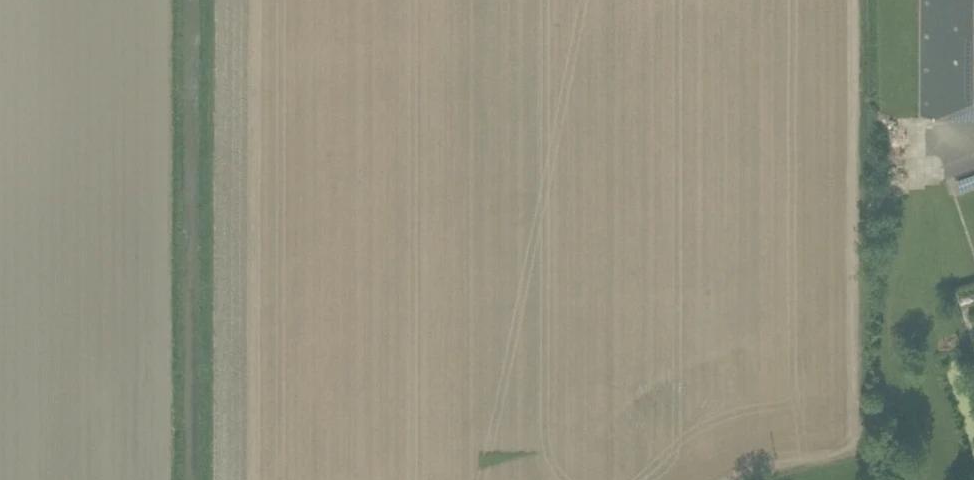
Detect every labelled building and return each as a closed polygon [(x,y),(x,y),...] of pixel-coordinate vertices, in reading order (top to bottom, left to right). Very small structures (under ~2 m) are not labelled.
[(919,114),(973,114),(973,0),(920,0),(919,114)]
